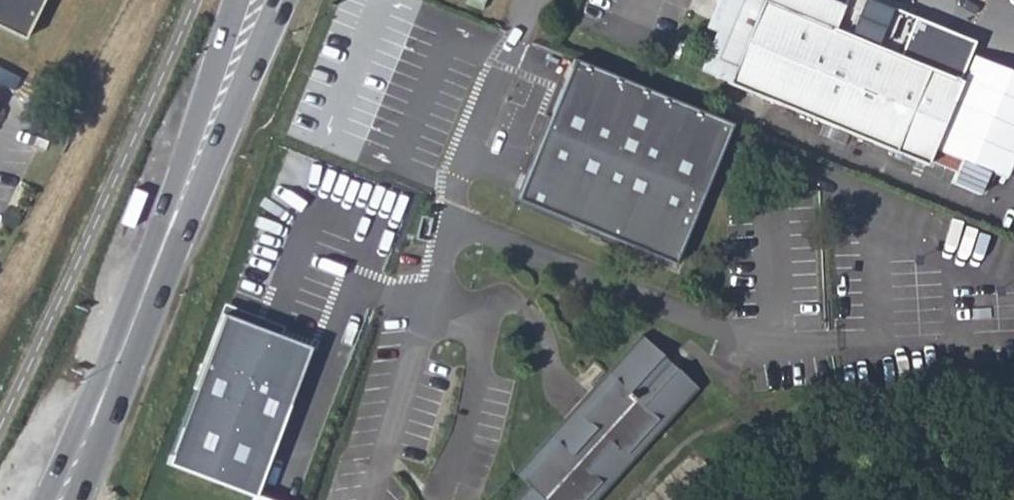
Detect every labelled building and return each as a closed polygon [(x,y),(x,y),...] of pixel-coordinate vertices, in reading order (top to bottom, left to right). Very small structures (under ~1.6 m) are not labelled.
[(22,39),(42,0),(0,0),(0,28),(22,39)] [(1013,151),(1013,74),(972,57),(962,82),(834,30),(845,5),(834,0),(735,0),(734,4),(725,0),(722,0),(714,21),(723,25),(708,64),(733,73),(730,82),(928,163),(934,149),(1003,178),(1013,151)] [(516,197),(673,260),(730,121),(572,58),(516,197)] [(225,314),(168,465),(254,495),(313,346),(225,314)] [(518,476),(531,488),(520,499),(597,499),(697,390),(642,339),(518,476)]
